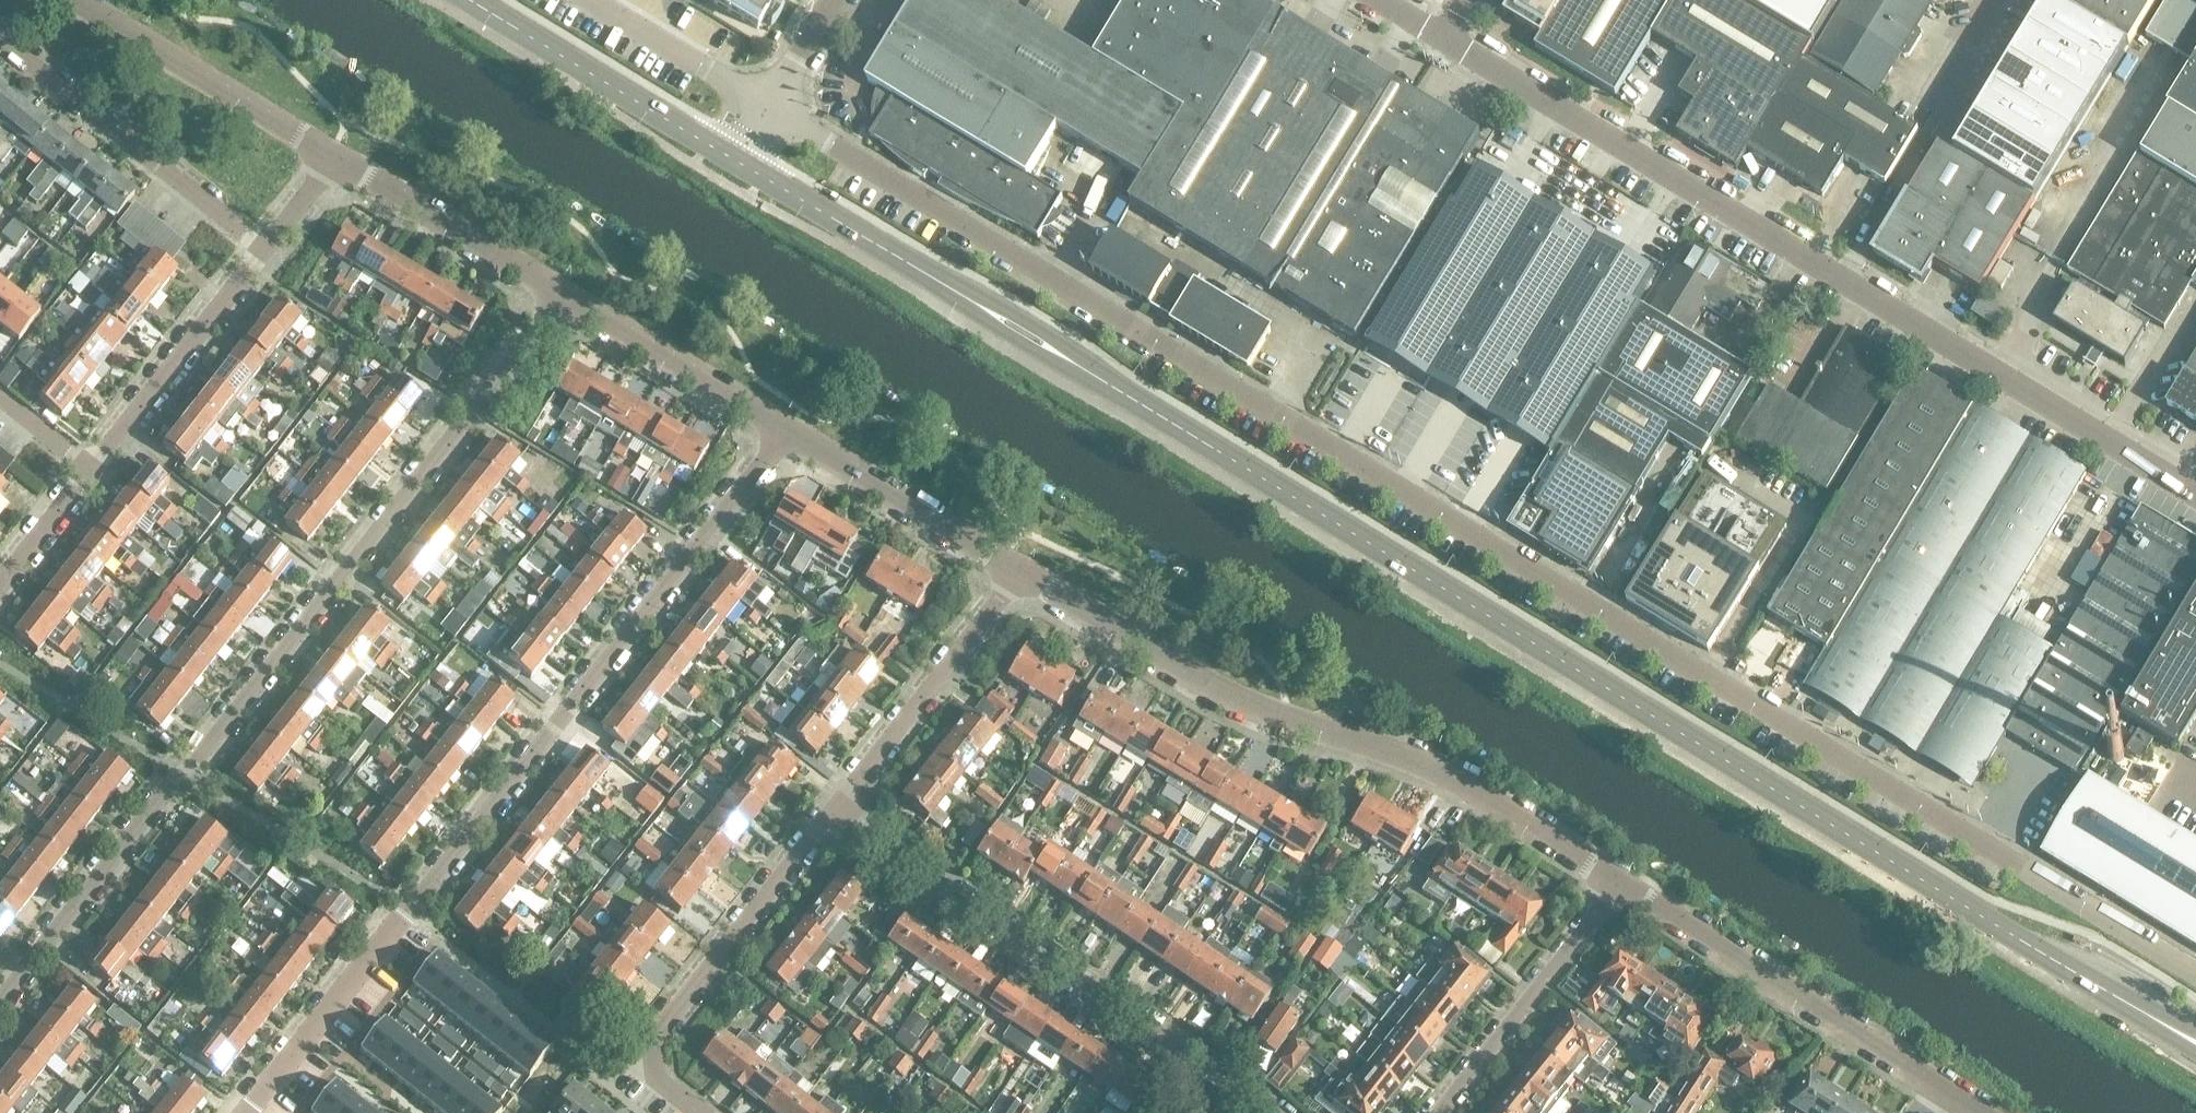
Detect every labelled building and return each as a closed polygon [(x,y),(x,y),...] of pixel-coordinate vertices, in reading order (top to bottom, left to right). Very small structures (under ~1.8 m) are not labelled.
[(775,21),(788,0),(740,0),(775,21)] [(1093,60),(994,0),(915,0),(866,82),(893,99),(870,137),(1037,239),(1061,200),(1026,179),(1056,129),(1143,182),(1184,114),(1093,60)] [(1143,182),(1130,204),(1356,341),(1479,138),(1251,0),(1129,0),(1093,60),(1184,114),(1143,182)] [(1675,0),(1514,0),(1509,7),(1520,14),(1515,24),(1541,39),(1535,49),(1615,98),(1651,38),(1675,0)] [(1651,38),(1713,75),(1677,136),(1734,171),(1746,152),(1748,153),(1803,63),(1812,47),(1736,0),(1675,0),(1651,38)] [(1822,0),(1761,0),(1806,26),(1822,0)] [(1812,58),(1875,96),(1933,0),(1848,0),(1812,58)] [(2058,156),(2126,44),(2053,0),(2045,0),(1956,146),(2035,194),(2058,156)] [(2146,35),(2177,54),(2177,53),(2193,63),(2068,269),(2081,278),(2053,321),(2125,364),(2146,329),(2151,320),(2164,328),(2192,282),(2195,284),(2195,0),(2167,0),(2146,35)] [(2142,16),(2117,0),(2053,0),(2126,44),(2142,16)] [(2142,16),(2152,0),(2117,0),(2142,16)] [(1803,63),(1748,153),(1822,199),(1845,162),(1885,187),(1918,133),(1803,63)] [(8,95),(0,89),(0,106),(8,95)] [(29,112),(8,95),(0,106),(0,126),(2,128),(0,131),(0,149),(29,112)] [(49,128),(29,112),(0,149),(0,165),(19,141),(31,151),(49,128)] [(49,128),(31,151),(44,161),(26,184),(35,191),(71,145),(49,128)] [(2032,199),(1939,143),(1872,252),(1910,276),(1911,275),(1924,274),(1925,274),(1932,263),(1977,290),(2032,199)] [(1484,164),(1494,171),(1508,151),(1498,144),(1484,164)] [(71,145),(35,191),(28,200),(33,203),(39,204),(61,174),(73,184),(92,162),(71,145)] [(76,224),(112,178),(92,162),(73,184),(85,194),(78,203),(79,204),(68,218),(76,224)] [(1635,305),(1654,274),(1479,168),(1457,206),(1453,203),(1372,338),(1371,337),(1366,345),(1551,456),(1556,448),(1554,448),(1639,307),(1635,305)] [(1562,201),(1570,188),(1553,176),(1544,189),(1562,201)] [(112,178),(76,224),(85,231),(103,208),(116,218),(134,195),(112,178)] [(128,235),(144,215),(134,207),(118,227),(126,234),(128,235)] [(138,242),(153,223),(144,215),(128,235),(138,242)] [(8,242),(20,228),(13,222),(1,236),(8,242)] [(147,250),(163,230),(153,223),(138,242),(147,250)] [(74,227),(58,248),(66,255),(83,234),(74,227)] [(20,228),(8,242),(16,247),(27,233),(20,228)] [(158,258),(173,238),(163,230),(147,250),(154,255),(158,258)] [(340,290),(367,245),(344,231),(329,256),(342,263),(336,273),(339,275),(332,286),(340,290)] [(28,255),(33,248),(38,242),(27,233),(16,247),(28,255)] [(128,235),(126,234),(119,243),(147,264),(138,275),(160,293),(176,272),(168,266),(158,258),(154,255),(147,250),(138,242),(128,235)] [(1196,286),(1170,272),(1112,237),(1091,271),(1149,306),(1158,292),(1183,307),(1172,324),(1231,360),(1232,359),(1248,368),(1270,332),(1196,286)] [(173,238),(158,258),(168,266),(176,257),(183,246),(173,238)] [(38,242),(33,248),(44,257),(49,251),(49,250),(38,242)] [(371,290),(390,259),(367,245),(340,290),(347,295),(354,284),(355,285),(357,282),(371,290)] [(1728,268),(1689,245),(1636,338),(1623,359),(1662,381),(1707,308),(1730,322),(1742,302),(1756,310),(1769,289),(1730,266),(1728,268)] [(78,274),(87,282),(92,285),(98,277),(144,314),(160,293),(138,275),(129,286),(117,277),(116,279),(103,269),(112,258),(99,247),(78,274)] [(45,271),(56,256),(49,251),(44,257),(38,265),(45,271)] [(56,256),(45,271),(52,276),(63,262),(56,256)] [(373,319),(381,324),(386,317),(412,272),(390,259),(371,290),(385,299),(373,319)] [(2011,269),(1998,262),(1985,284),(1998,292),(2011,269)] [(412,272),(386,317),(396,324),(409,303),(420,310),(435,286),(412,272)] [(77,294),(87,282),(78,274),(68,287),(77,294)] [(92,285),(105,296),(104,298),(113,305),(104,316),(127,334),(144,314),(98,277),(92,285)] [(0,289),(0,325),(20,301),(2,286),(0,289)] [(431,344),(458,299),(435,286),(420,310),(432,317),(426,327),(429,329),(423,340),(431,344)] [(336,297),(325,314),(335,321),(346,304),(336,297)] [(1968,311),(1973,314),(1995,327),(2003,314),(1981,300),(1976,297),(1968,311)] [(460,349),(466,338),(481,313),(458,299),(431,344),(438,349),(444,339),(460,349)] [(0,325),(0,330),(16,343),(38,315),(20,301),(0,325)] [(300,355),(307,346),(290,332),(299,320),(277,302),(261,323),(282,341),(300,355)] [(104,316),(94,308),(93,307),(83,319),(70,309),(63,317),(111,355),(127,334),(104,316)] [(95,375),(111,355),(63,317),(57,325),(76,340),(66,353),(95,375)] [(277,388),(293,368),(273,352),(282,341),(261,323),(244,344),(266,361),(276,369),(268,380),(277,388)] [(1804,404),(1785,393),(1771,384),(1739,436),(1828,491),(1904,364),(1848,331),(1804,404)] [(266,361),(244,344),(228,364),(250,382),(266,361)] [(95,375),(66,353),(56,366),(32,348),(25,350),(23,352),(78,396),(95,375)] [(78,396),(23,352),(19,349),(12,358),(37,377),(35,379),(48,389),(39,400),(61,417),(78,396)] [(1780,349),(1770,376),(1797,386),(1807,359),(1780,349)] [(315,367),(329,378),(341,363),(327,352),(315,367)] [(446,368),(426,355),(418,369),(438,381),(446,368)] [(2187,374),(2168,405),(2195,422),(2195,358),(2187,374)] [(253,418),(261,409),(255,405),(264,393),(250,382),(228,364),(212,385),(253,418)] [(594,381),(571,367),(557,391),(572,401),(559,421),(567,426),(594,381)] [(1849,483),(1770,615),(1826,649),(1804,685),(1973,788),(2007,733),(2037,751),(2034,755),(2035,759),(2043,764),(2047,763),(2050,759),(2074,773),(2195,571),(2195,539),(2142,508),(2053,652),(1999,620),(2053,528),(2086,473),(1916,371),(1849,483)] [(1711,442),(1601,377),(1599,376),(1511,525),(1525,534),(1542,544),(1543,542),(1590,570),(1635,493),(1635,494),(1669,436),(1702,456),(1711,442)] [(366,386),(405,417),(422,396),(400,379),(391,391),(374,377),(366,386)] [(366,386),(359,381),(354,388),(362,395),(360,397),(375,410),(367,421),(389,438),(405,417),(366,386)] [(594,381),(561,437),(567,441),(579,421),(594,430),(601,418),(616,394),(594,381)] [(247,426),(253,418),(212,385),(195,405),(218,423),(227,430),(236,418),(247,426)] [(618,442),(639,407),(616,394),(601,418),(596,429),(618,442)] [(179,425),(201,443),(218,423),(195,405),(179,425)] [(646,446),(661,421),(639,407),(618,442),(611,454),(621,460),(635,439),(646,446)] [(310,410),(304,419),(312,425),(319,417),(310,410)] [(334,428),(344,436),(351,427),(341,419),(334,428)] [(350,441),(372,459),(389,438),(367,421),(350,441)] [(652,486),(656,479),(683,434),(661,421),(646,446),(639,458),(651,465),(643,480),(652,486)] [(210,450),(201,443),(179,425),(162,446),(185,464),(194,452),(204,460),(206,459),(215,466),(221,459),(210,450)] [(372,459),(350,441),(344,436),(334,428),(324,440),(341,453),(334,462),(356,479),(372,459)] [(683,434),(656,479),(663,483),(667,485),(679,465),(692,473),(707,448),(683,434)] [(210,450),(221,459),(229,449),(218,441),(210,450)] [(529,487),(510,471),(519,460),(496,441),(479,462),(502,481),(521,496),(529,487)] [(0,457),(0,478),(6,471),(13,461),(3,453),(0,457)] [(586,456),(578,468),(596,479),(603,467),(586,456)] [(309,461),(302,470),(339,500),(356,479),(334,462),(325,473),(309,461)] [(479,462),(463,483),(485,501),(502,481),(479,462)] [(129,489),(170,522),(178,512),(159,497),(168,485),(145,468),(129,489)] [(302,470),(285,491),(323,521),(339,500),(302,470)] [(1709,651),(1789,520),(1707,470),(1627,602),(1636,607),(1709,651)] [(225,508),(234,496),(211,478),(202,490),(225,508)] [(496,510),(485,501),(463,483),(446,503),(469,522),(478,510),(497,526),(513,507),(504,500),(496,510)] [(162,532),(170,522),(129,489),(112,510),(135,527),(143,517),(162,532)] [(258,514),(267,502),(251,489),(242,501),(258,514)] [(285,491),(277,501),(293,513),(284,525),(306,542),(323,521),(285,491)] [(538,491),(529,503),(548,518),(558,506),(538,491)] [(220,514),(198,496),(188,508),(211,526),(220,514)] [(783,555),(794,536),(810,511),(786,496),(771,521),(784,530),(772,549),(783,555)] [(430,524),(473,559),(480,550),(471,542),(469,545),(458,535),(469,522),(446,503),(430,524)] [(136,562),(143,552),(126,538),(135,527),(112,510),(96,530),(119,548),(127,554),(136,562)] [(242,533),(251,522),(235,510),(226,521),(242,533)] [(817,550),(832,525),(810,511),(794,536),(817,550)] [(599,518),(590,512),(583,520),(605,537),(628,555),(644,534),(622,516),(613,526),(601,516),(599,518)] [(184,533),(170,522),(162,531),(176,542),(184,533)] [(479,563),(473,559),(430,524),(413,544),(436,563),(446,571),(456,558),(472,572),(479,563)] [(817,550),(812,559),(806,569),(817,576),(823,565),(820,564),(825,555),(839,564),(834,574),(845,581),(858,559),(846,552),(854,538),(832,525),(817,550)] [(545,532),(564,547),(569,540),(551,526),(545,532)] [(96,530),(80,551),(102,569),(119,548),(96,530)] [(569,540),(580,548),(585,542),(574,533),(569,540)] [(628,555),(605,537),(611,576),(628,555)] [(575,555),(580,548),(569,540),(564,547),(575,555)] [(397,565),(439,599),(446,590),(427,574),(436,563),(413,544),(397,565)] [(235,554),(244,561),(273,584),(290,562),(268,545),(259,557),(243,545),(235,554)] [(105,604),(112,595),(94,580),(102,569),(80,551),(64,571),(86,589),(105,604)] [(882,553),(875,564),(871,562),(861,577),(866,579),(890,594),(906,568),(882,553)] [(137,563),(136,562),(127,554),(118,565),(129,573),(137,563)] [(273,584),(244,561),(235,554),(227,564),(243,576),(235,587),(257,604),(273,584)] [(806,569),(812,559),(805,555),(799,565),(806,569)] [(158,569),(169,579),(180,565),(168,556),(158,569)] [(764,624),(771,615),(755,602),(765,590),(732,563),(715,585),(739,603),(749,611),(760,620),(764,624)] [(431,608),(439,599),(397,565),(380,586),(402,604),(412,592),(431,608)] [(806,569),(799,565),(794,574),(800,578),(806,569)] [(930,582),(906,568),(890,594),(914,609),(916,611),(926,596),(923,594),(930,582)] [(552,583),(536,570),(529,578),(534,582),(579,617),(595,596),(572,579),(565,588),(555,580),(552,583)] [(97,614),(105,604),(86,589),(64,571),(47,592),(70,610),(80,618),(88,607),(97,614)] [(563,638),(579,617),(534,582),(529,578),(522,573),(518,578),(541,597),(540,599),(550,607),(540,620),(563,638)] [(611,576),(572,579),(595,596),(611,576)] [(203,595),(202,595),(182,579),(176,586),(205,610),(211,602),(203,595)] [(472,591),(483,601),(491,590),(480,581),(472,591)] [(227,597),(220,592),(211,585),(203,595),(211,602),(218,608),(240,625),(257,604),(235,587),(227,597)] [(739,603),(715,585),(699,605),(722,624),(739,603)] [(73,645),(80,636),(61,621),(70,610),(47,592),(31,613),(54,630),(73,645)] [(2122,715),(2179,751),(2195,722),(2195,592),(2122,715)] [(856,609),(847,603),(833,627),(841,632),(856,609)] [(722,624),(699,605),(683,626),(706,644),(722,624)] [(224,646),(240,625),(218,608),(202,628),(224,646)] [(366,608),(349,629),(372,648),(389,626),(366,608)] [(490,614),(503,624),(507,618),(495,608),(490,614)] [(152,611),(147,618),(155,624),(160,618),(152,611)] [(760,620),(749,611),(743,618),(754,626),(760,620)] [(73,645),(54,630),(31,613),(14,634),(37,652),(46,640),(58,650),(64,656),(65,655),(73,661),(81,652),(72,646),(73,645)] [(517,623),(511,618),(508,617),(507,618),(503,624),(504,625),(546,659),(563,638),(540,620),(532,630),(519,620),(517,623)] [(154,624),(146,618),(143,623),(150,628),(154,624)] [(224,646),(202,628),(193,621),(184,632),(178,627),(170,636),(208,666),(224,646)] [(860,646),(866,638),(849,624),(842,632),(860,646)] [(503,634),(500,639),(516,651),(507,662),(530,680),(546,659),(504,625),(500,631),(503,634)] [(706,644),(683,626),(666,646),(690,665),(706,644)] [(494,644),(473,627),(464,638),(486,655),(494,644)] [(152,638),(161,645),(168,636),(159,629),(152,638)] [(332,650),(356,669),(356,668),(372,648),(349,629),(332,650)] [(1764,645),(1778,655),(1787,644),(1772,633),(1764,645)] [(191,687),(208,666),(170,636),(163,646),(178,659),(170,669),(191,687)] [(875,657),(882,664),(898,644),(890,637),(875,657)] [(437,656),(416,639),(408,649),(429,666),(437,656)] [(784,659),(792,665),(806,648),(798,641),(784,659)] [(379,653),(387,659),(394,650),(386,644),(379,653)] [(725,660),(731,652),(722,645),(716,652),(725,660)] [(690,665),(666,646),(650,667),(673,685),(690,665)] [(825,663),(863,693),(880,672),(877,671),(882,664),(875,657),(869,664),(855,653),(850,659),(837,648),(825,663)] [(356,669),(356,668),(332,650),(316,670),(355,701),(375,717),(380,710),(370,702),(367,697),(356,688),(366,676),(356,669)] [(1024,651),(1018,661),(1015,660),(1005,676),(1032,692),(1048,665),(1024,651)] [(727,661),(725,660),(716,652),(710,660),(721,668),(727,661)] [(379,670),(387,659),(379,653),(370,664),(379,670)] [(132,677),(142,664),(130,656),(121,668),(132,677)] [(750,673),(759,680),(771,665),(762,658),(750,673)] [(773,690),(792,665),(784,659),(765,683),(773,690)] [(727,661),(721,668),(727,673),(733,665),(727,661)] [(822,694),(847,714),(863,693),(825,663),(818,673),(831,683),(822,694)] [(1048,665),(1032,692),(1058,708),(1068,692),(1065,691),(1072,680),(1048,665)] [(137,677),(144,682),(175,707),(191,687),(170,669),(161,680),(144,667),(137,677)] [(686,711),(687,710),(694,702),(683,693),(673,685),(650,667),(634,688),(657,706),(666,695),(686,711)] [(69,686),(80,692),(89,674),(78,669),(69,686)] [(347,711),(355,701),(316,670),(300,691),(323,709),(331,699),(347,711)] [(434,674),(429,680),(440,688),(444,681),(434,674)] [(453,687),(464,696),(469,689),(458,680),(453,687)] [(144,682),(127,704),(158,728),(175,707),(144,682)] [(490,682),(474,704),(496,722),(513,700),(490,682)] [(806,716),(830,735),(847,714),(822,694),(809,684),(801,694),(814,705),(806,716)] [(683,693),(694,702),(700,693),(689,685),(683,693)] [(438,712),(449,697),(437,687),(425,701),(438,712)] [(458,703),(464,696),(453,687),(447,695),(458,703)] [(617,708),(641,727),(650,734),(662,743),(668,736),(660,729),(663,726),(649,716),(657,706),(634,688),(617,708)] [(284,712),(322,742),(329,734),(314,722),(323,709),(300,691),(284,712)] [(990,694),(985,700),(999,712),(1006,717),(1012,710),(990,694)] [(1102,734),(1118,708),(1095,694),(1078,720),(1102,734)] [(480,742),(496,722),(474,704),(464,696),(458,703),(456,706),(466,713),(457,724),(480,742)] [(694,702),(687,710),(695,716),(701,707),(694,702)] [(750,722),(756,715),(745,707),(739,715),(750,722)] [(830,735),(806,716),(796,707),(778,729),(813,757),(830,735)] [(641,727),(617,708),(600,729),(624,748),(641,727)] [(1118,708),(1102,734),(1124,748),(1141,722),(1118,708)] [(314,752),(322,742),(284,712),(267,732),(290,751),(298,757),(307,746),(314,752)] [(952,736),(976,755),(1007,718),(999,712),(985,729),(969,715),(952,736)] [(756,715),(750,722),(761,731),(767,724),(756,715)] [(4,736),(11,727),(0,718),(0,733),(4,736)] [(441,745),(464,763),(480,742),(457,724),(448,736),(436,726),(434,729),(425,722),(420,729),(432,738),(441,745)] [(1036,739),(1013,722),(1006,732),(1029,749),(1036,739)] [(1141,722),(1124,748),(1147,762),(1163,735),(1141,722)] [(427,744),(432,738),(420,729),(415,735),(427,744)] [(251,753),(290,784),(297,776),(280,763),(290,751),(267,732),(251,753)] [(63,733),(50,747),(68,764),(81,750),(63,733)] [(657,749),(662,743),(650,734),(646,740),(657,749)] [(1163,735),(1147,762),(1170,776),(1186,749),(1163,735)] [(952,736),(936,757),(960,776),(976,755),(952,736)] [(1066,751),(1051,742),(1038,764),(1053,773),(1066,751)] [(448,784),(464,763),(441,745),(425,766),(448,784)] [(794,766),(770,747),(761,758),(748,747),(739,757),(753,768),(777,787),(794,766)] [(1186,800),(1193,790),(1209,763),(1186,749),(1170,776),(1163,786),(1186,800)] [(567,772),(590,791),(607,769),(584,751),(567,772)] [(282,795),(290,784),(251,753),(234,774),(257,792),(266,782),(282,795)] [(83,755),(75,765),(113,795),(130,773),(108,756),(99,767),(83,755)] [(710,773),(717,765),(706,757),(700,765),(710,773)] [(919,777),(943,797),(960,776),(936,757),(919,777)] [(1073,769),(1083,775),(1090,763),(1080,758),(1073,769)] [(2184,760),(2152,814),(2088,775),(2042,852),(2195,946),(2195,767),(2184,760)] [(1209,763),(1193,790),(1215,803),(1231,777),(1209,763)] [(388,770),(431,804),(448,784),(425,766),(414,779),(404,771),(403,772),(393,764),(388,770)] [(75,765),(67,774),(83,786),(74,798),(96,815),(113,795),(75,765)] [(336,787),(350,771),(342,765),(329,781),(336,787)] [(717,765),(710,773),(721,781),(728,774),(717,765)] [(777,787),(753,768),(737,789),(761,808),(777,787)] [(1075,787),(1083,775),(1073,769),(1066,781),(1075,787)] [(392,807),(415,825),(431,804),(388,770),(382,777),(393,786),(391,788),(402,795),(392,807)] [(48,796),(19,772),(12,782),(80,836),(96,815),(74,798),(57,784),(48,796)] [(590,791),(567,772),(550,793),(574,811),(590,791)] [(934,809),(943,797),(919,777),(902,800),(940,829),(948,819),(934,809)] [(1254,791),(1231,777),(1215,803),(1237,817),(1254,791)] [(1042,792),(1052,798),(1059,786),(1049,780),(1042,792)] [(80,836),(12,782),(7,788),(34,813),(32,815),(50,829),(42,839),(64,857),(80,836)] [(737,789),(728,782),(712,803),(720,810),(745,829),(761,808),(737,789)] [(984,803),(991,794),(979,785),(972,794),(984,803)] [(1119,798),(1129,804),(1136,792),(1127,786),(1119,798)] [(634,802),(636,799),(621,787),(609,803),(641,829),(651,816),(634,802)] [(646,787),(636,799),(634,802),(651,816),(664,801),(646,787)] [(691,797),(680,789),(674,798),(684,806),(691,797)] [(1254,791),(1237,817),(1260,831),(1276,804),(1254,791)] [(1045,809),(1052,798),(1042,792),(1035,804),(1045,809)] [(583,819),(574,811),(550,793),(534,813),(558,832),(568,819),(577,827),(583,819)] [(991,794),(984,803),(995,811),(1002,802),(991,794)] [(684,806),(677,814),(688,822),(690,819),(704,830),(728,850),(745,829),(720,810),(716,816),(691,797),(684,806)] [(667,806),(677,814),(684,806),(674,798),(667,806)] [(1122,815),(1129,804),(1119,798),(1112,810),(1122,815)] [(349,806),(354,811),(360,804),(354,799),(349,806)] [(611,807),(600,799),(594,805),(605,814),(611,807)] [(1390,815),(1366,800),(1359,811),(1356,810),(1347,826),(1364,836),(1362,839),(1371,845),(1390,815)] [(1299,818),(1276,804),(1260,831),(1273,839),(1266,851),(1275,856),(1282,845),(1299,818)] [(355,811),(367,820),(371,815),(359,805),(355,811)] [(376,828),(399,846),(415,825),(392,807),(376,828)] [(1088,820),(1098,826),(1105,814),(1096,808),(1088,820)] [(376,828),(367,820),(355,811),(350,817),(359,825),(356,828),(368,838),(359,849),(382,867),(399,846),(376,828)] [(567,839),(558,832),(534,813),(518,834),(541,852),(551,839),(561,847),(562,845),(573,854),(578,848),(577,847),(567,839)] [(1165,826),(1175,832),(1182,820),(1172,814),(1165,826)] [(1158,838),(1165,827),(1146,815),(1139,826),(1158,838)] [(1400,859),(1410,843),(1407,841),(1414,830),(1390,815),(1371,845),(1380,851),(1382,848),(1397,857),(1400,859)] [(999,869),(1016,843),(1022,834),(1000,818),(976,853),(999,869)] [(1124,826),(1111,818),(1103,832),(1115,839),(1124,826)] [(1322,832),(1299,818),(1282,845),(1306,859),(1322,832)] [(1091,838),(1098,826),(1088,820),(1081,832),(1091,838)] [(186,842),(218,867),(225,873),(232,863),(216,851),(225,839),(203,821),(186,842)] [(968,850),(983,829),(975,823),(960,844),(968,850)] [(1165,827),(1158,838),(1168,844),(1175,832),(1165,826),(1165,827)] [(728,850),(704,830),(688,851),(712,870),(728,850)] [(567,839),(577,847),(582,841),(572,833),(567,839)] [(552,881),(553,879),(532,863),(541,852),(518,834),(502,854),(534,880),(546,889),(547,888),(552,881)] [(9,847),(18,854),(26,844),(17,837),(9,847)] [(1135,849),(1145,855),(1152,843),(1142,837),(1135,849)] [(42,839),(25,860),(47,877),(64,857),(42,839)] [(644,857),(652,848),(641,839),(633,849),(644,857)] [(610,865),(622,849),(611,840),(598,856),(610,865)] [(225,873),(218,867),(186,842),(170,863),(192,881),(202,868),(210,874),(209,876),(217,882),(225,873)] [(1211,854),(1221,860),(1228,848),(1218,842),(1211,854)] [(1038,857),(1016,843),(999,869),(1021,884),(1028,873),(1038,857)] [(1187,855),(1199,863),(1206,851),(1195,843),(1187,855)] [(1170,854),(1158,846),(1153,854),(1164,862),(1170,854)] [(10,863),(18,854),(9,847),(1,856),(10,863)] [(578,848),(573,854),(572,856),(601,879),(607,871),(578,848)] [(652,848),(644,857),(655,865),(662,856),(652,848)] [(1038,857),(1028,873),(1050,888),(1067,863),(1045,848),(1038,857)] [(1138,866),(1145,855),(1135,849),(1128,861),(1138,866)] [(1328,878),(1335,866),(1342,855),(1332,849),(1319,872),(1328,878)] [(688,851),(671,872),(695,891),(712,870),(688,851)] [(1453,896),(1473,865),(1450,851),(1431,881),(1451,894),(1453,896)] [(1072,903),(1089,877),(1076,869),(1083,858),(1074,852),(1067,863),(1050,888),(1072,903)] [(527,890),(530,886),(534,880),(502,854),(485,875),(509,894),(518,882),(527,890)] [(1214,872),(1221,860),(1211,854),(1204,866),(1214,872)] [(25,860),(9,881),(31,898),(47,877),(25,860)] [(1217,874),(1229,881),(1236,869),(1225,862),(1217,874)] [(176,901),(184,908),(192,914),(200,905),(183,892),(192,881),(170,863),(153,883),(176,901)] [(1475,908),(1494,879),(1473,865),(1453,896),(1451,894),(1448,899),(1461,907),(1464,903),(1473,909),(1474,909),(1475,908)] [(1111,892),(1119,881),(1097,866),(1089,877),(1072,903),(1094,918),(1111,892)] [(1182,877),(1192,883),(1199,872),(1189,866),(1182,877)] [(562,882),(568,874),(562,869),(555,877),(562,882)] [(1229,881),(1248,893),(1255,881),(1256,880),(1237,869),(1236,869),(1229,881)] [(1255,881),(1265,887),(1272,875),(1262,869),(1256,880),(1255,881)] [(695,891),(671,872),(654,893),(679,913),(695,891)] [(585,901),(591,892),(568,874),(562,882),(561,882),(585,901)] [(508,914),(510,912),(500,905),(509,894),(485,875),(469,896),(492,914),(502,922),(508,914)] [(607,884),(616,891),(623,882),(615,875),(607,884)] [(1185,895),(1192,883),(1182,877),(1175,889),(1185,895)] [(1371,907),(1378,895),(1385,882),(1375,877),(1361,901),(1371,907)] [(840,878),(821,902),(840,917),(859,893),(840,878)] [(1496,924),(1507,908),(1517,893),(1494,879),(1475,908),(1474,909),(1473,909),(1470,913),(1483,922),(1486,917),(1496,924)] [(546,889),(534,880),(530,886),(541,895),(546,889)] [(0,892),(0,907),(15,919),(31,898),(9,881),(0,892)] [(560,887),(552,881),(547,888),(555,894),(560,887)] [(1141,896),(1119,881),(1111,892),(1094,918),(1116,933),(1133,908),(1133,907),(1141,896)] [(1258,899),(1265,887),(1255,881),(1248,893),(1258,899)] [(176,901),(153,883),(137,904),(160,922),(176,901)] [(1226,889),(1217,883),(1212,892),(1221,898),(1226,889)] [(285,891),(335,932),(352,911),(329,892),(318,906),(290,884),(285,891)] [(1260,900),(1284,914),(1293,900),(1269,885),(1260,900)] [(319,953),(335,932),(285,891),(279,899),(306,921),(296,934),(319,953)] [(1409,891),(1404,898),(1412,905),(1418,898),(1409,891)] [(1226,904),(1235,910),(1242,898),(1233,892),(1226,904)] [(598,893),(591,902),(602,911),(609,902),(598,893)] [(1507,908),(1496,924),(1506,930),(1491,949),(1503,956),(1540,909),(1517,893),(1507,908)] [(492,914),(469,896),(452,917),(476,935),(492,914)] [(821,902),(803,925),(822,940),(840,917),(821,902)] [(121,925),(159,955),(166,946),(151,933),(160,922),(137,904),(121,925)] [(1228,922),(1235,910),(1226,904),(1218,916),(1228,922)] [(15,919),(0,907),(0,937),(15,919)] [(1133,908),(1116,933),(1138,948),(1156,922),(1133,907),(1133,908)] [(185,924),(192,914),(184,908),(177,917),(185,924)] [(642,908),(625,929),(650,949),(667,927),(642,908)] [(898,918),(887,910),(872,931),(884,939),(898,918)] [(1280,937),(1287,926),(1262,910),(1255,922),(1280,937)] [(502,922),(513,930),(519,922),(508,914),(502,922)] [(589,928),(589,927),(578,918),(572,927),(583,935),(589,928)] [(927,937),(902,920),(888,942),(913,959),(927,937)] [(508,936),(513,930),(502,922),(498,928),(508,936)] [(1156,922),(1138,948),(1160,962),(1178,937),(1156,922)] [(1453,936),(1458,929),(1449,922),(1444,929),(1453,936)] [(151,965),(159,955),(121,925),(105,945),(127,963),(136,952),(151,965)] [(822,940),(803,925),(785,948),(804,963),(822,940)] [(589,928),(583,935),(593,944),(600,935),(589,927),(589,928)] [(650,949),(625,929),(609,950),(634,969),(650,949)] [(1458,929),(1453,936),(1461,943),(1467,936),(1458,929)] [(258,938),(270,947),(302,973),(319,953),(296,934),(288,944),(275,935),(273,937),(265,930),(258,938)] [(1313,942),(1301,935),(1286,958),(1298,965),(1313,942)] [(534,947),(543,954),(552,942),(543,936),(534,947)] [(952,954),(927,937),(913,959),(937,975),(952,954)] [(1200,951),(1178,937),(1160,962),(1182,977),(1200,951)] [(253,944),(265,953),(270,947),(258,938),(253,944)] [(228,953),(245,959),(250,946),(233,939),(228,953)] [(1341,952),(1323,940),(1310,960),(1328,972),(1341,952)] [(1420,951),(1428,958),(1434,950),(1426,943),(1420,951)] [(150,981),(127,963),(105,945),(88,967),(110,984),(119,973),(135,986),(137,983),(144,988),(150,981)] [(286,994),(302,973),(270,947),(265,953),(263,956),(273,963),(263,976),(286,994)] [(766,972),(785,987),(804,963),(785,948),(766,972)] [(1472,994),(1488,974),(1455,948),(1439,968),(1472,994)] [(634,969),(609,950),(593,971),(617,990),(634,969)] [(1200,951),(1182,977),(1205,992),(1222,966),(1200,951)] [(1422,965),(1428,958),(1420,951),(1414,958),(1422,965)] [(851,969),(858,961),(846,952),(839,960),(851,969)] [(952,954),(937,975),(962,992),(976,970),(952,954)] [(436,955),(412,985),(429,999),(453,968),(436,955)] [(546,959),(538,970),(545,976),(553,965),(546,959)] [(1622,1004),(1641,974),(1636,970),(1620,960),(1586,1004),(1596,1012),(1609,996),(1622,1004)] [(858,961),(851,969),(863,978),(869,970),(858,961)] [(617,990),(593,971),(583,984),(561,966),(554,975),(601,1012),(617,990)] [(1222,966),(1205,992),(1227,1007),(1244,981),(1222,966)] [(453,968),(429,999),(446,1012),(470,981),(453,968)] [(1457,1014),(1472,994),(1439,968),(1432,977),(1435,980),(1428,990),(1457,1014)] [(979,1018),(986,1008),(1001,986),(976,970),(962,992),(955,1002),(979,1018)] [(240,979),(232,972),(226,980),(237,989),(247,996),(270,1015),(286,994),(263,976),(255,986),(242,976),(240,979)] [(1250,1022),(1267,996),(1273,987),(1250,972),(1244,981),(1227,1007),(1250,1022)] [(1637,1034),(1646,1019),(1644,1019),(1664,988),(1641,974),(1622,1004),(1632,1011),(1629,1017),(1624,1026),(1637,1034)] [(218,1004),(225,993),(204,979),(197,990),(218,1004)] [(233,995),(237,989),(226,980),(221,986),(233,995)] [(470,981),(446,1012),(462,1025),(486,994),(470,981)] [(1404,1003),(1408,1007),(1442,1033),(1457,1014),(1428,990),(1427,990),(1419,984),(1404,1003)] [(1001,986),(986,1008),(1011,1025),(1025,1003),(1001,986)] [(84,1018),(85,1017),(94,1005),(72,987),(55,1008),(78,1026),(77,1026),(94,1039),(101,1030),(93,1023),(92,1024),(84,1018)] [(1300,994),(1291,987),(1253,1043),(1272,1056),(1295,1023),(1285,1016),(1300,994)] [(1664,1040),(1668,1033),(1667,1032),(1686,1001),(1664,988),(1644,1019),(1646,1019),(1655,1025),(1651,1031),(1652,1032),(1647,1040),(1658,1047),(1663,1039),(1664,1040)] [(1389,1006),(1396,997),(1387,989),(1379,999),(1389,1006)] [(486,994),(462,1025),(479,1038),(503,1007),(486,994)] [(873,1005),(882,1012),(890,1000),(880,994),(873,1005)] [(247,996),(230,1017),(254,1035),(270,1015),(247,996)] [(412,999),(407,1006),(417,1014),(423,1007),(412,999)] [(157,1039),(174,1018),(173,1017),(180,1009),(170,1000),(146,1030),(157,1039)] [(1686,1053),(1690,1046),(1709,1016),(1686,1001),(1667,1032),(1668,1033),(1681,1041),(1677,1048),(1686,1053)] [(769,1002),(759,1014),(766,1020),(767,1020),(776,1008),(769,1002)] [(1025,1003),(1011,1025),(1035,1041),(1050,1019),(1025,1003)] [(874,1024),(882,1012),(873,1005),(865,1017),(874,1024)] [(139,1029),(112,1007),(104,1017),(131,1038),(139,1029)] [(423,1007),(417,1014),(427,1023),(433,1016),(423,1007)] [(503,1007),(479,1038),(495,1051),(519,1020),(503,1007)] [(1408,1007),(1400,1017),(1404,1020),(1397,1028),(1427,1052),(1442,1033),(1408,1007)] [(69,1053),(77,1060),(85,1050),(69,1037),(77,1026),(78,1026),(55,1008),(39,1029),(61,1047),(69,1053)] [(784,1014),(776,1008),(766,1020),(767,1020),(774,1026),(784,1014)] [(403,1010),(398,1017),(408,1026),(414,1019),(403,1010)] [(911,1011),(900,1028),(916,1039),(927,1023),(911,1011)] [(208,1020),(200,1013),(194,1021),(204,1029),(214,1037),(237,1056),(254,1035),(230,1017),(222,1027),(210,1018),(208,1020)] [(808,1022),(820,1032),(827,1023),(815,1013),(808,1022)] [(1560,1036),(1592,1061),(1608,1041),(1576,1016),(1560,1036)] [(851,1036),(861,1024),(853,1017),(843,1030),(851,1036)] [(414,1019),(408,1026),(419,1034),(424,1027),(414,1019)] [(1056,1063),(1059,1057),(1074,1036),(1050,1019),(1035,1041),(1044,1047),(1041,1053),(1056,1063)] [(519,1020),(495,1051),(512,1064),(536,1033),(519,1020)] [(877,1026),(892,1038),(898,1030),(881,1020),(877,1026)] [(1357,1028),(1366,1035),(1372,1027),(1363,1021),(1357,1028)] [(383,1022),(360,1051),(378,1065),(400,1036),(383,1022)] [(1397,1028),(1388,1022),(1373,1041),(1378,1045),(1411,1071),(1427,1052),(1397,1028)] [(861,1024),(851,1036),(858,1043),(869,1030),(861,1024)] [(445,1025),(440,1032),(450,1040),(456,1034),(445,1025)] [(809,1049),(817,1038),(804,1028),(796,1039),(798,1041),(809,1049)] [(900,1028),(898,1030),(892,1038),(908,1050),(916,1039),(900,1028)] [(1360,1042),(1366,1035),(1357,1028),(1351,1035),(1360,1042)] [(39,1029),(22,1050),(45,1068),(61,1047),(39,1029)] [(237,1056),(214,1037),(204,1029),(195,1040),(206,1048),(197,1059),(220,1077),(237,1056)] [(919,1041),(928,1048),(936,1037),(927,1030),(919,1041)] [(536,1033),(512,1064),(529,1078),(553,1047),(536,1033)] [(713,1040),(699,1058),(723,1076),(751,1041),(742,1033),(732,1045),(721,1036),(716,1042),(713,1040)] [(1625,1033),(1620,1041),(1628,1046),(1633,1039),(1625,1033)] [(456,1034),(450,1040),(460,1049),(466,1042),(456,1034)] [(400,1036),(378,1065),(394,1078),(417,1049),(400,1036)] [(436,1036),(431,1043),(441,1052),(447,1045),(436,1036)] [(1074,1036),(1059,1057),(1084,1074),(1098,1052),(1074,1036)] [(1614,1079),(1605,1072),(1592,1061),(1560,1036),(1544,1056),(1573,1079),(1582,1069),(1603,1085),(1607,1079),(1611,1083),(1614,1079)] [(1756,1051),(1736,1039),(1725,1058),(1736,1065),(1734,1069),(1740,1074),(1740,1075),(1756,1085),(1759,1079),(1761,1080),(1777,1054),(1760,1044),(1756,1051)] [(751,1041),(723,1076),(732,1084),(730,1086),(740,1093),(742,1091),(744,1092),(762,1068),(752,1060),(755,1057),(753,1056),(760,1047),(751,1041)] [(803,1057),(809,1049),(798,1041),(792,1048),(803,1057)] [(920,1060),(928,1048),(919,1041),(911,1053),(920,1060)] [(1279,1062),(1291,1071),(1306,1052),(1295,1043),(1279,1062)] [(447,1045),(441,1052),(452,1060),(457,1053),(447,1045)] [(1373,1058),(1366,1067),(1396,1091),(1411,1071),(1378,1045),(1370,1055),(1373,1058)] [(417,1049),(394,1078),(411,1090),(433,1062),(417,1049)] [(45,1068),(22,1050),(6,1071),(28,1088),(45,1068)] [(934,1050),(925,1062),(938,1072),(947,1060),(934,1050)] [(478,1051),(473,1058),(483,1066),(488,1059),(478,1051)] [(894,1070),(904,1058),(896,1051),(886,1064),(894,1070)] [(1123,1068),(1098,1052),(1084,1074),(1108,1090),(1123,1068)] [(70,1070),(77,1060),(69,1053),(62,1063),(70,1070)] [(1658,1112),(1657,1112),(1698,1112),(1727,1067),(1705,1053),(1674,1102),(1667,1097),(1658,1112)] [(764,1109),(793,1073),(772,1056),(762,1068),(744,1092),(764,1109)] [(1573,1079),(1544,1056),(1529,1075),(1561,1101),(1568,1091),(1565,1089),(1573,1079)] [(904,1058),(894,1070),(901,1077),(912,1064),(904,1058)] [(488,1059),(483,1066),(493,1075),(499,1068),(488,1059)] [(1328,1066),(1336,1073),(1342,1065),(1334,1059),(1328,1066)] [(1396,1091),(1366,1067),(1357,1060),(1342,1079),(1347,1084),(1381,1110),(1396,1091)] [(433,1062),(411,1090),(427,1103),(450,1075),(433,1062)] [(469,1062),(464,1069),(474,1078),(480,1071),(469,1062)] [(1605,1072),(1614,1079),(1620,1072),(1610,1065),(1605,1072)] [(1330,1080),(1336,1073),(1328,1066),(1322,1074),(1330,1080)] [(966,1078),(975,1085),(983,1074),(974,1067),(966,1078)] [(1148,1085),(1123,1068),(1108,1090),(1133,1107),(1148,1085)] [(28,1088),(6,1071),(0,1078),(0,1100),(12,1109),(22,1097),(39,1110),(46,1102),(35,1094),(28,1088)] [(193,1088),(200,1080),(188,1071),(170,1094),(149,1078),(144,1084),(165,1101),(180,1112),(192,1112),(204,1097),(193,1088)] [(480,1071),(474,1078),(485,1086),(490,1079),(480,1071)] [(505,1072),(499,1079),(510,1088),(515,1081),(505,1072)] [(764,1109),(770,1112),(792,1112),(802,1100),(793,1093),(796,1089),(793,1087),(800,1079),(793,1073),(764,1109)] [(1827,1088),(1805,1074),(1787,1104),(1798,1111),(1797,1112),(1810,1112),(1827,1088)] [(427,1103),(439,1112),(446,1112),(466,1088),(450,1075),(427,1103)] [(1569,1107),(1561,1101),(1529,1075),(1513,1095),(1536,1112),(1564,1112),(1569,1107)] [(967,1097),(975,1085),(966,1078),(958,1090),(967,1097)] [(165,1101),(144,1084),(138,1080),(132,1087),(140,1093),(138,1096),(156,1111),(155,1112),(180,1112),(165,1101)] [(1893,1080),(1887,1089),(1921,1111),(1926,1101),(1893,1080)] [(1655,1081),(1643,1099),(1656,1109),(1669,1089),(1655,1081)] [(313,1112),(339,1112),(352,1097),(335,1084),(313,1112)] [(496,1084),(491,1091),(501,1099),(506,1092),(496,1084)] [(935,1103),(945,1090),(937,1084),(927,1097),(935,1103)] [(1347,1084),(1345,1086),(1344,1085),(1330,1102),(1343,1112),(1378,1112),(1381,1110),(1347,1084)] [(40,1087),(35,1094),(46,1102),(51,1095),(40,1087)] [(446,1112),(473,1112),(483,1101),(466,1088),(446,1112)] [(1810,1112),(1839,1112),(1847,1100),(1827,1088),(1810,1112)] [(945,1090),(935,1103),(943,1109),(953,1097),(945,1090)] [(589,1105),(570,1091),(553,1112),(583,1112),(589,1105)] [(1513,1095),(1498,1112),(1536,1112),(1513,1095)] [(1653,1107),(1636,1095),(1628,1105),(1633,1108),(1629,1112),(1649,1112),(1653,1107)] [(1020,1102),(1011,1096),(999,1112),(1013,1112),(1020,1102)] [(339,1112),(366,1112),(368,1110),(352,1097),(339,1112)] [(833,1105),(823,1097),(813,1109),(802,1100),(792,1112),(827,1112),(833,1105)] [(841,1112),(856,1112),(861,1105),(851,1098),(841,1112)] [(0,1100),(0,1112),(9,1112),(12,1109),(0,1100)] [(1847,1100),(1839,1112),(1867,1112),(1847,1100)] [(473,1112),(498,1112),(483,1101),(473,1112)] [(1029,1110),(1020,1103),(1013,1112),(1027,1112),(1029,1110)] [(1574,1111),(1577,1112),(1588,1112),(1589,1111),(1580,1103),(1574,1111)] [(827,1112),(841,1112),(842,1112),(833,1105),(827,1112)]
